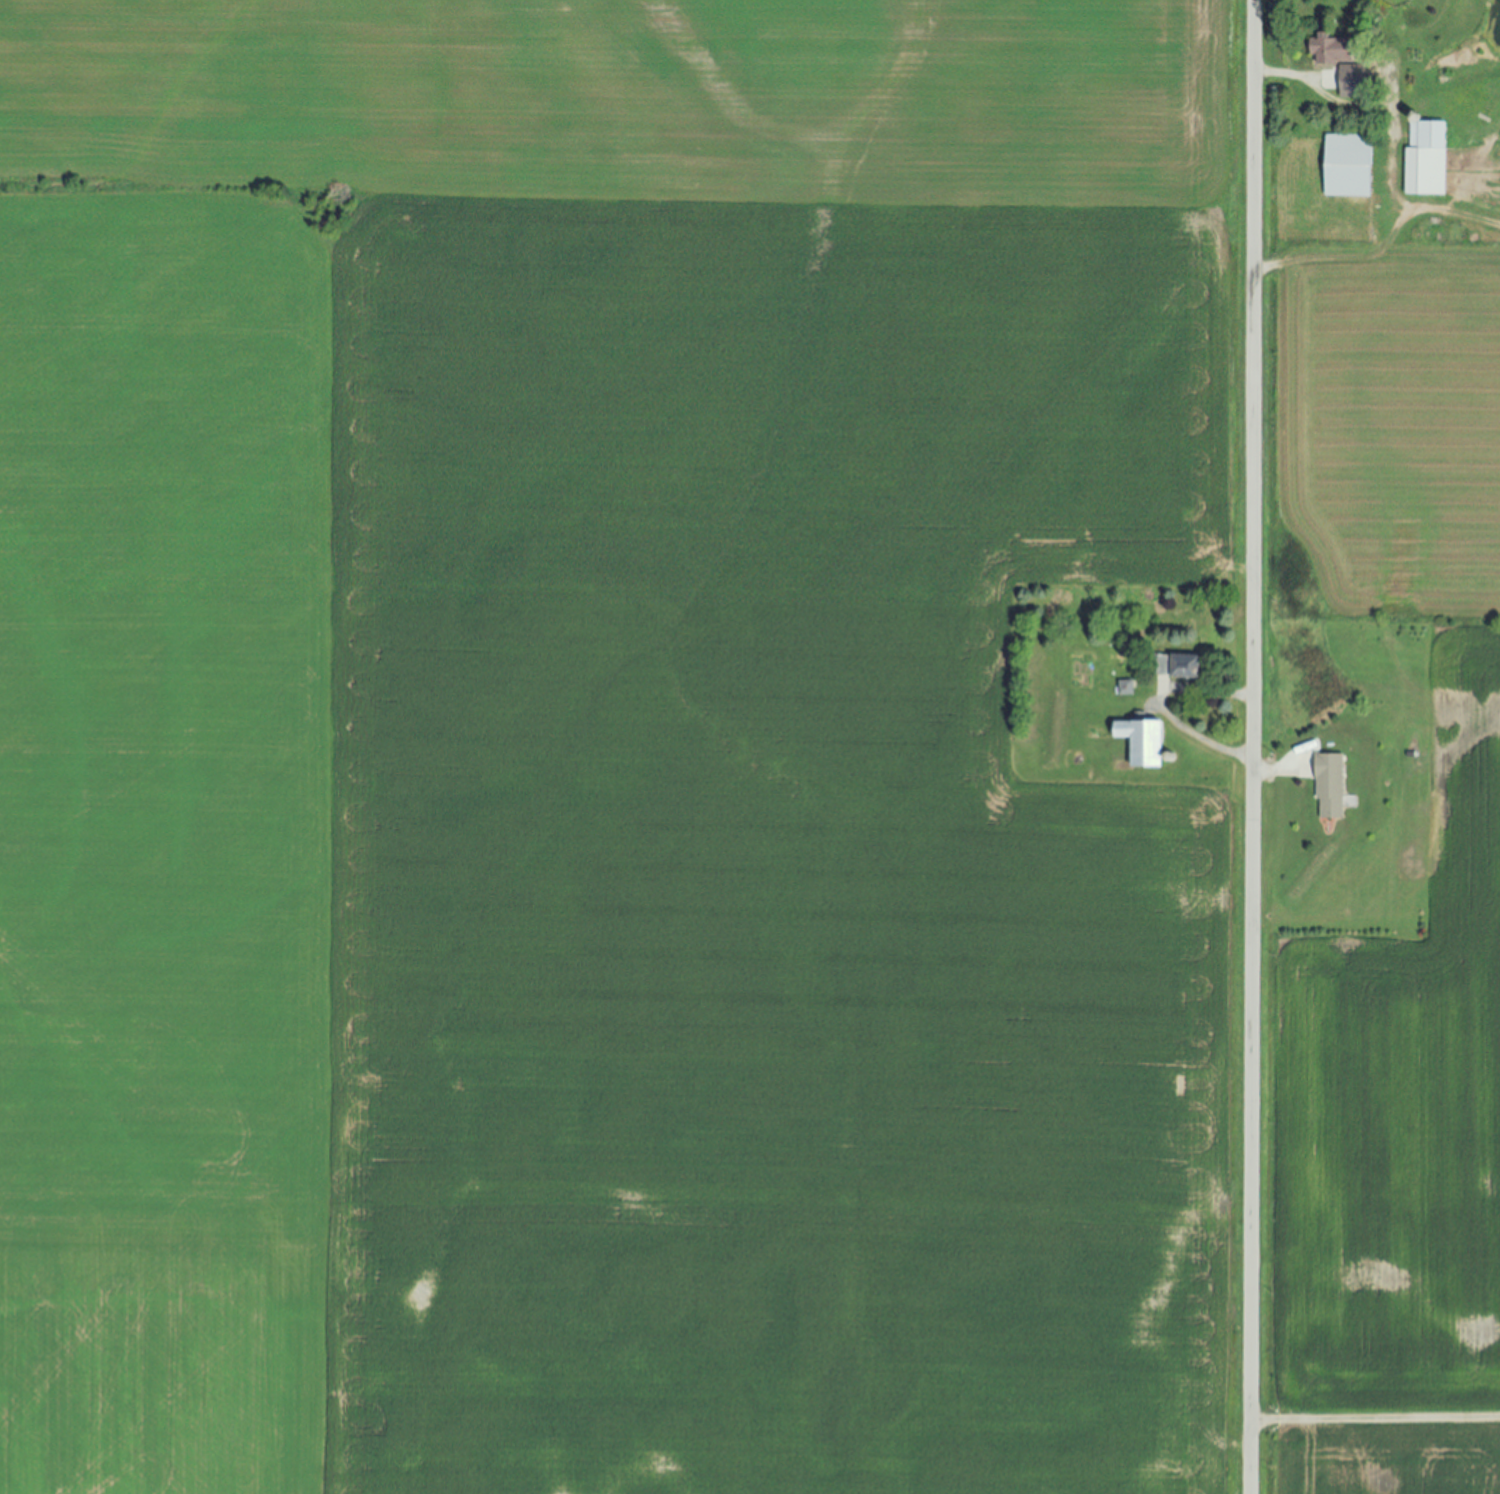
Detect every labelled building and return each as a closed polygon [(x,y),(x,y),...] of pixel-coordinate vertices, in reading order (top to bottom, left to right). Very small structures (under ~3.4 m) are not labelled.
[(1339,99),(1339,65),(1314,66),(1314,58),(1309,58),(1309,37),(1350,37),(1350,66),(1368,66),(1368,99),(1339,99)] [(1444,197),(1406,197),(1406,123),(1444,123),(1444,197)] [(1369,137),(1369,198),(1323,198),(1324,137),(1369,137)] [(1197,679),(1155,677),(1156,654),(1198,656),(1197,679)] [(1131,696),(1116,696),(1116,681),(1131,681),(1131,696)] [(1159,767),(1128,767),(1128,738),(1112,738),(1112,721),(1160,721),(1159,767)] [(1315,755),(1342,755),(1342,820),(1315,820),(1315,755)]
